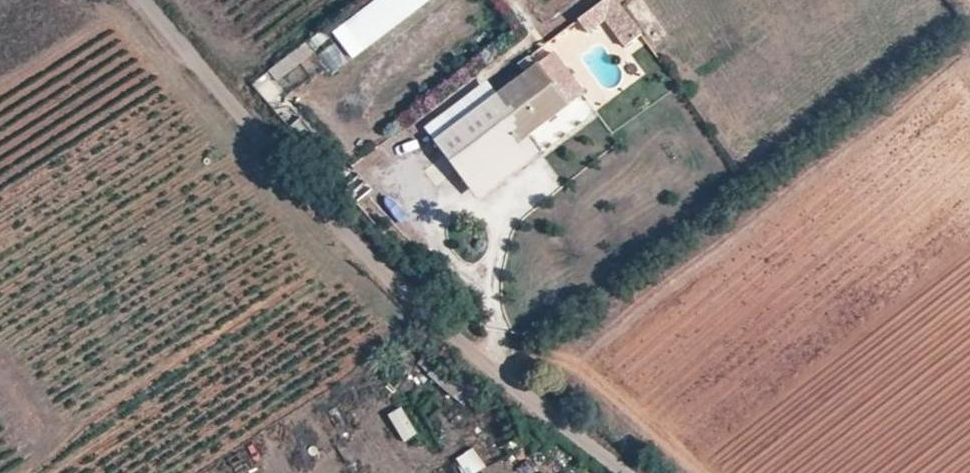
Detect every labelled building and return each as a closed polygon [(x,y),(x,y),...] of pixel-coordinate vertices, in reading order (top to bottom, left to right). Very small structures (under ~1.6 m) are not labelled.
[(329,29),(348,57),(430,0),(371,0),(329,29)] [(578,20),(588,34),(604,22),(624,49),(641,37),(614,0),(605,0),(578,20)] [(666,35),(646,0),(630,0),(626,2),(650,44),(666,35)] [(305,41),(252,82),(260,92),(313,51),(305,41)] [(553,53),(537,65),(568,106),(584,93),(553,53)] [(537,65),(435,143),(467,184),(568,106),(537,65)] [(568,106),(467,184),(479,200),(580,122),(568,106)] [(401,406),(386,412),(400,442),(415,435),(401,406)] [(455,458),(465,472),(478,472),(487,467),(474,446),(455,458)]
